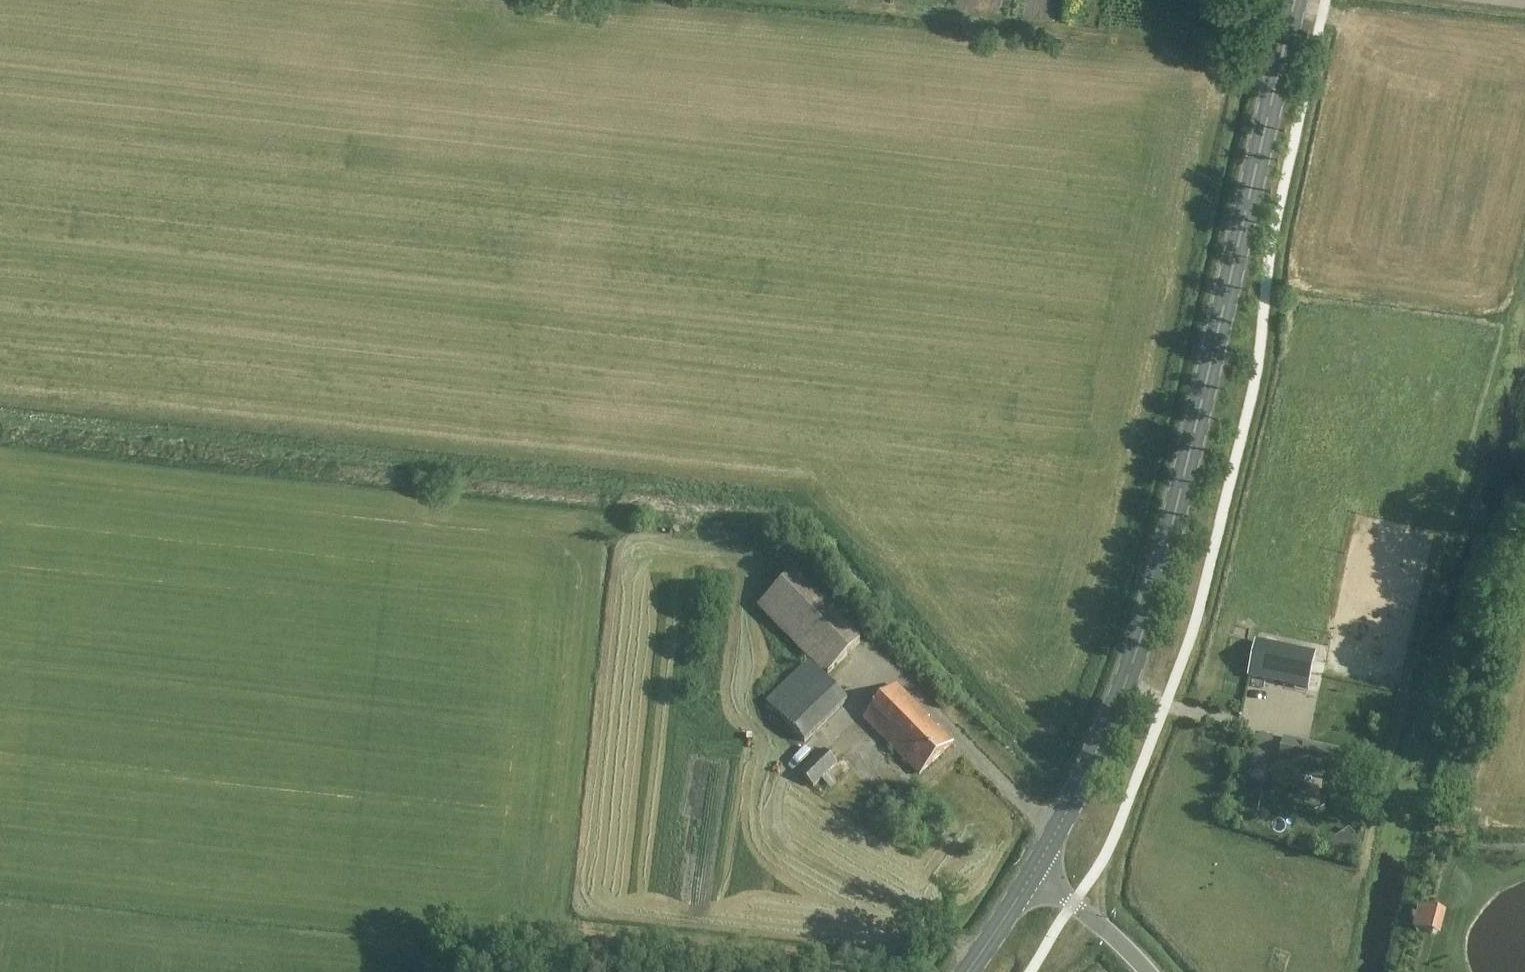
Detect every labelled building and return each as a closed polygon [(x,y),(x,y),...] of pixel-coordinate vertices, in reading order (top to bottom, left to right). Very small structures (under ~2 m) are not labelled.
[(756,609),(808,662),(765,704),(804,744),(847,702),(824,677),(860,641),(793,573),(756,609)] [(1315,655),(1256,642),(1248,677),(1308,690),(1315,655)] [(864,720),(920,776),(952,743),(940,731),(939,733),(928,722),(930,720),(897,687),(864,720)] [(1348,785),(1354,756),(1291,742),(1285,771),(1348,785)] [(814,788),(837,766),(824,752),(800,775),(814,788)]
